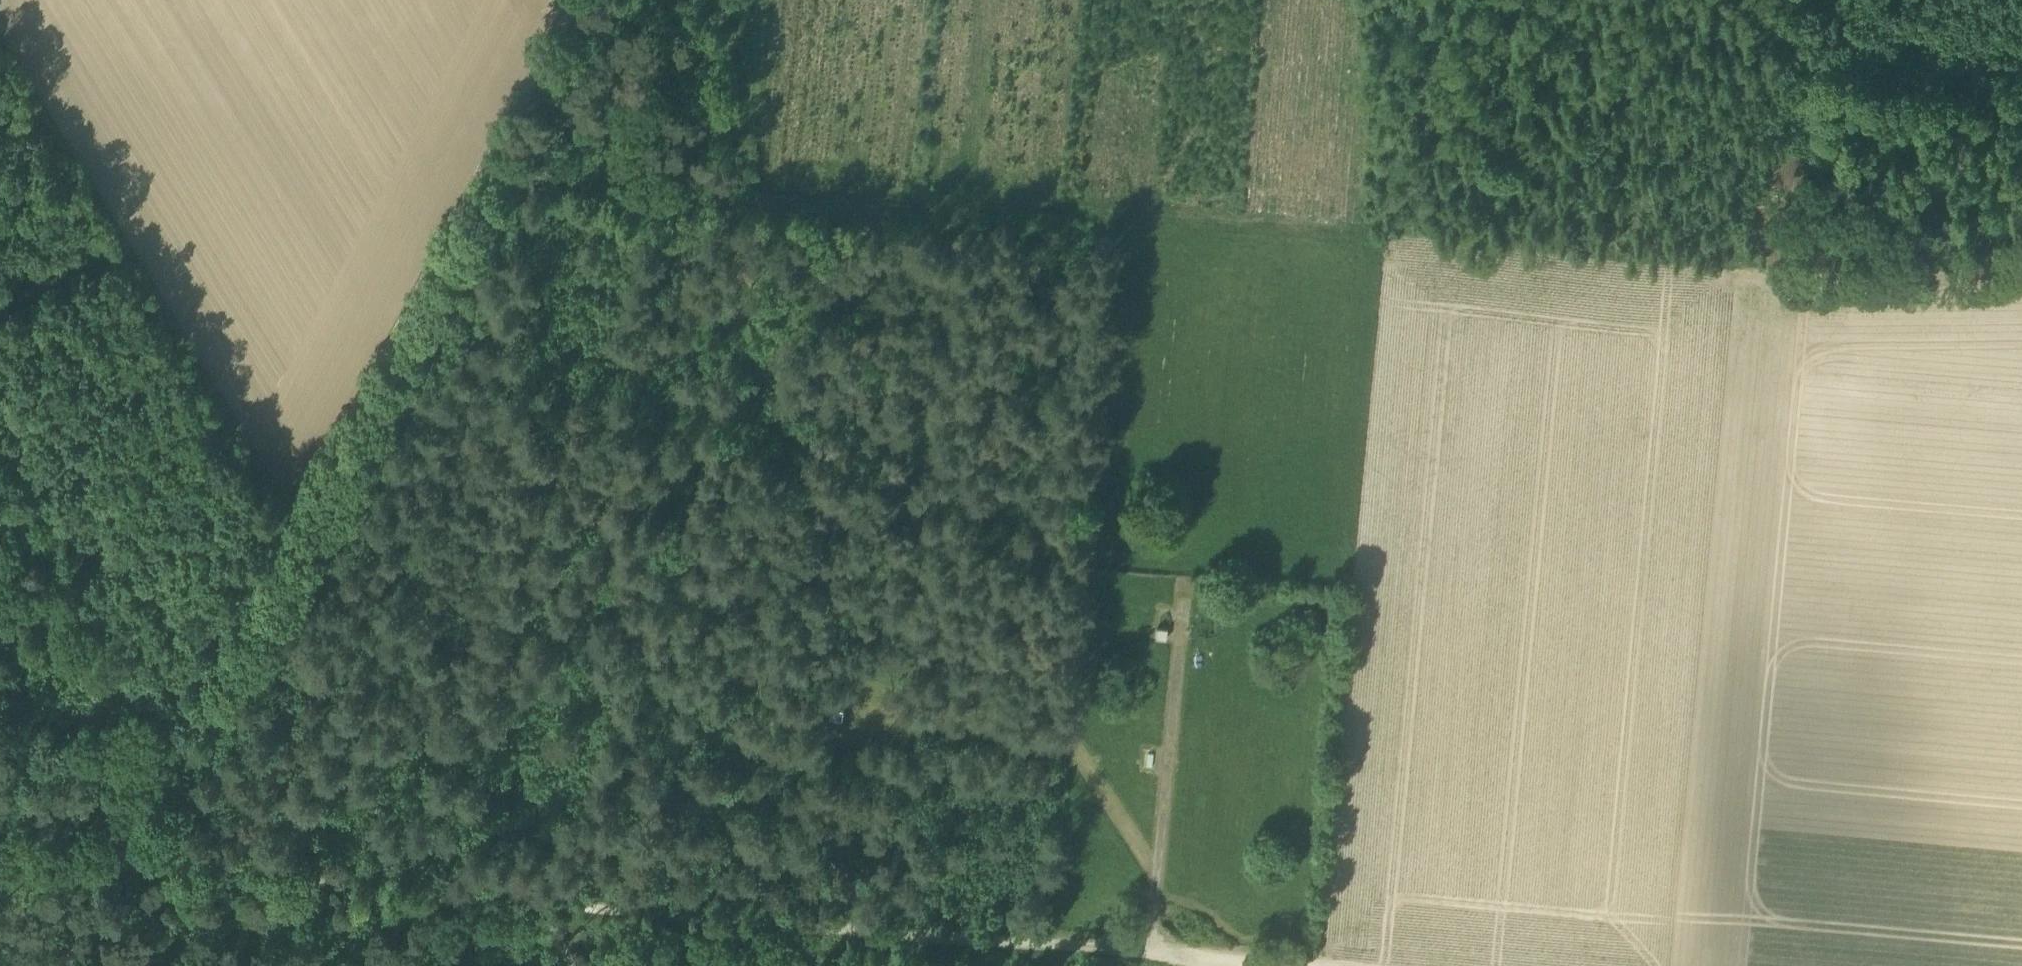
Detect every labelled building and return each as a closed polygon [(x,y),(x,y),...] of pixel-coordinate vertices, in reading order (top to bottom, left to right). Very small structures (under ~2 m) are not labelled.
[(1152,640),(1164,640),(1164,627),(1152,627),(1152,640)]
